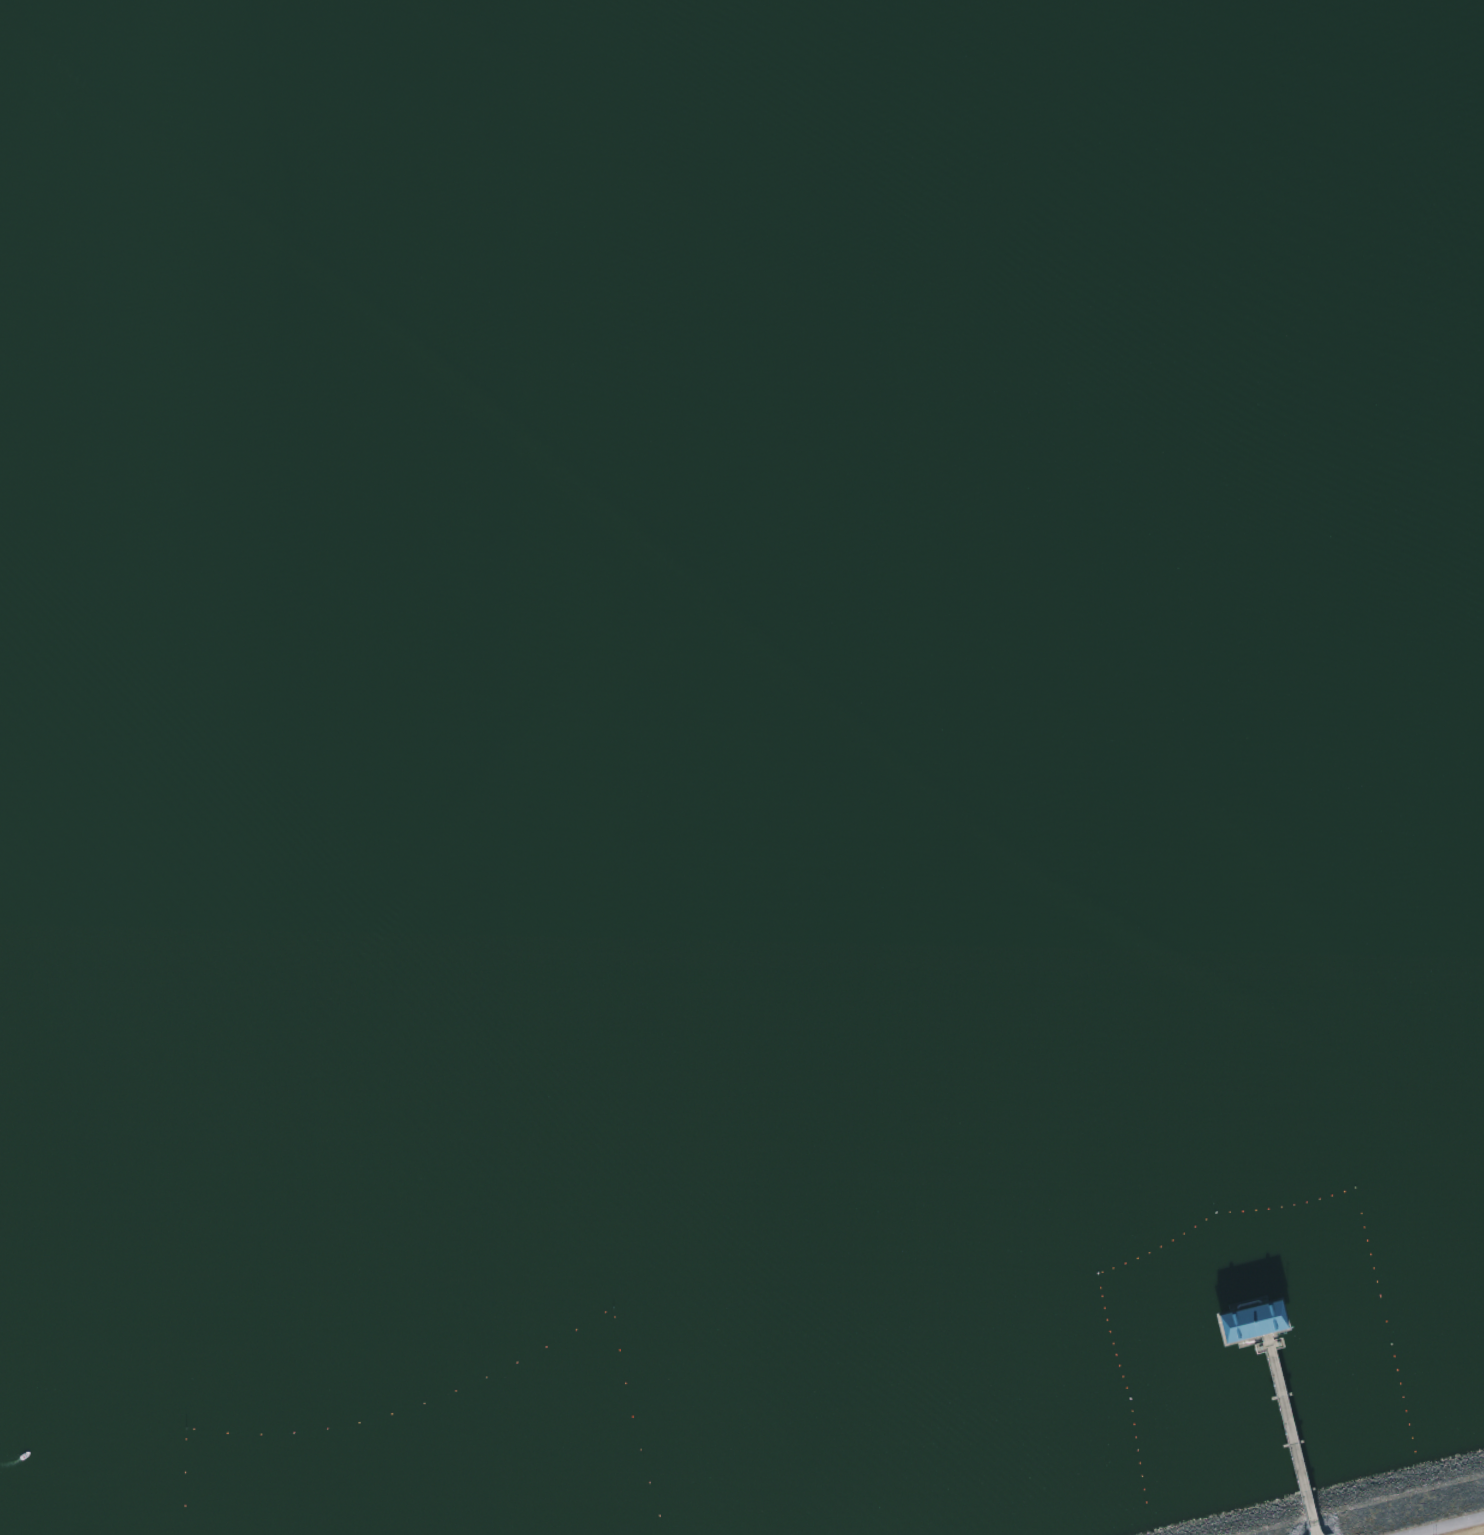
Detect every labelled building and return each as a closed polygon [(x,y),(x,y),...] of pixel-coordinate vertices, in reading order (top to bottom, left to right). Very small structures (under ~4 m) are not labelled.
[(1222,1311),(1229,1339),(1269,1329),(1291,1324),(1284,1296),(1222,1311)]
